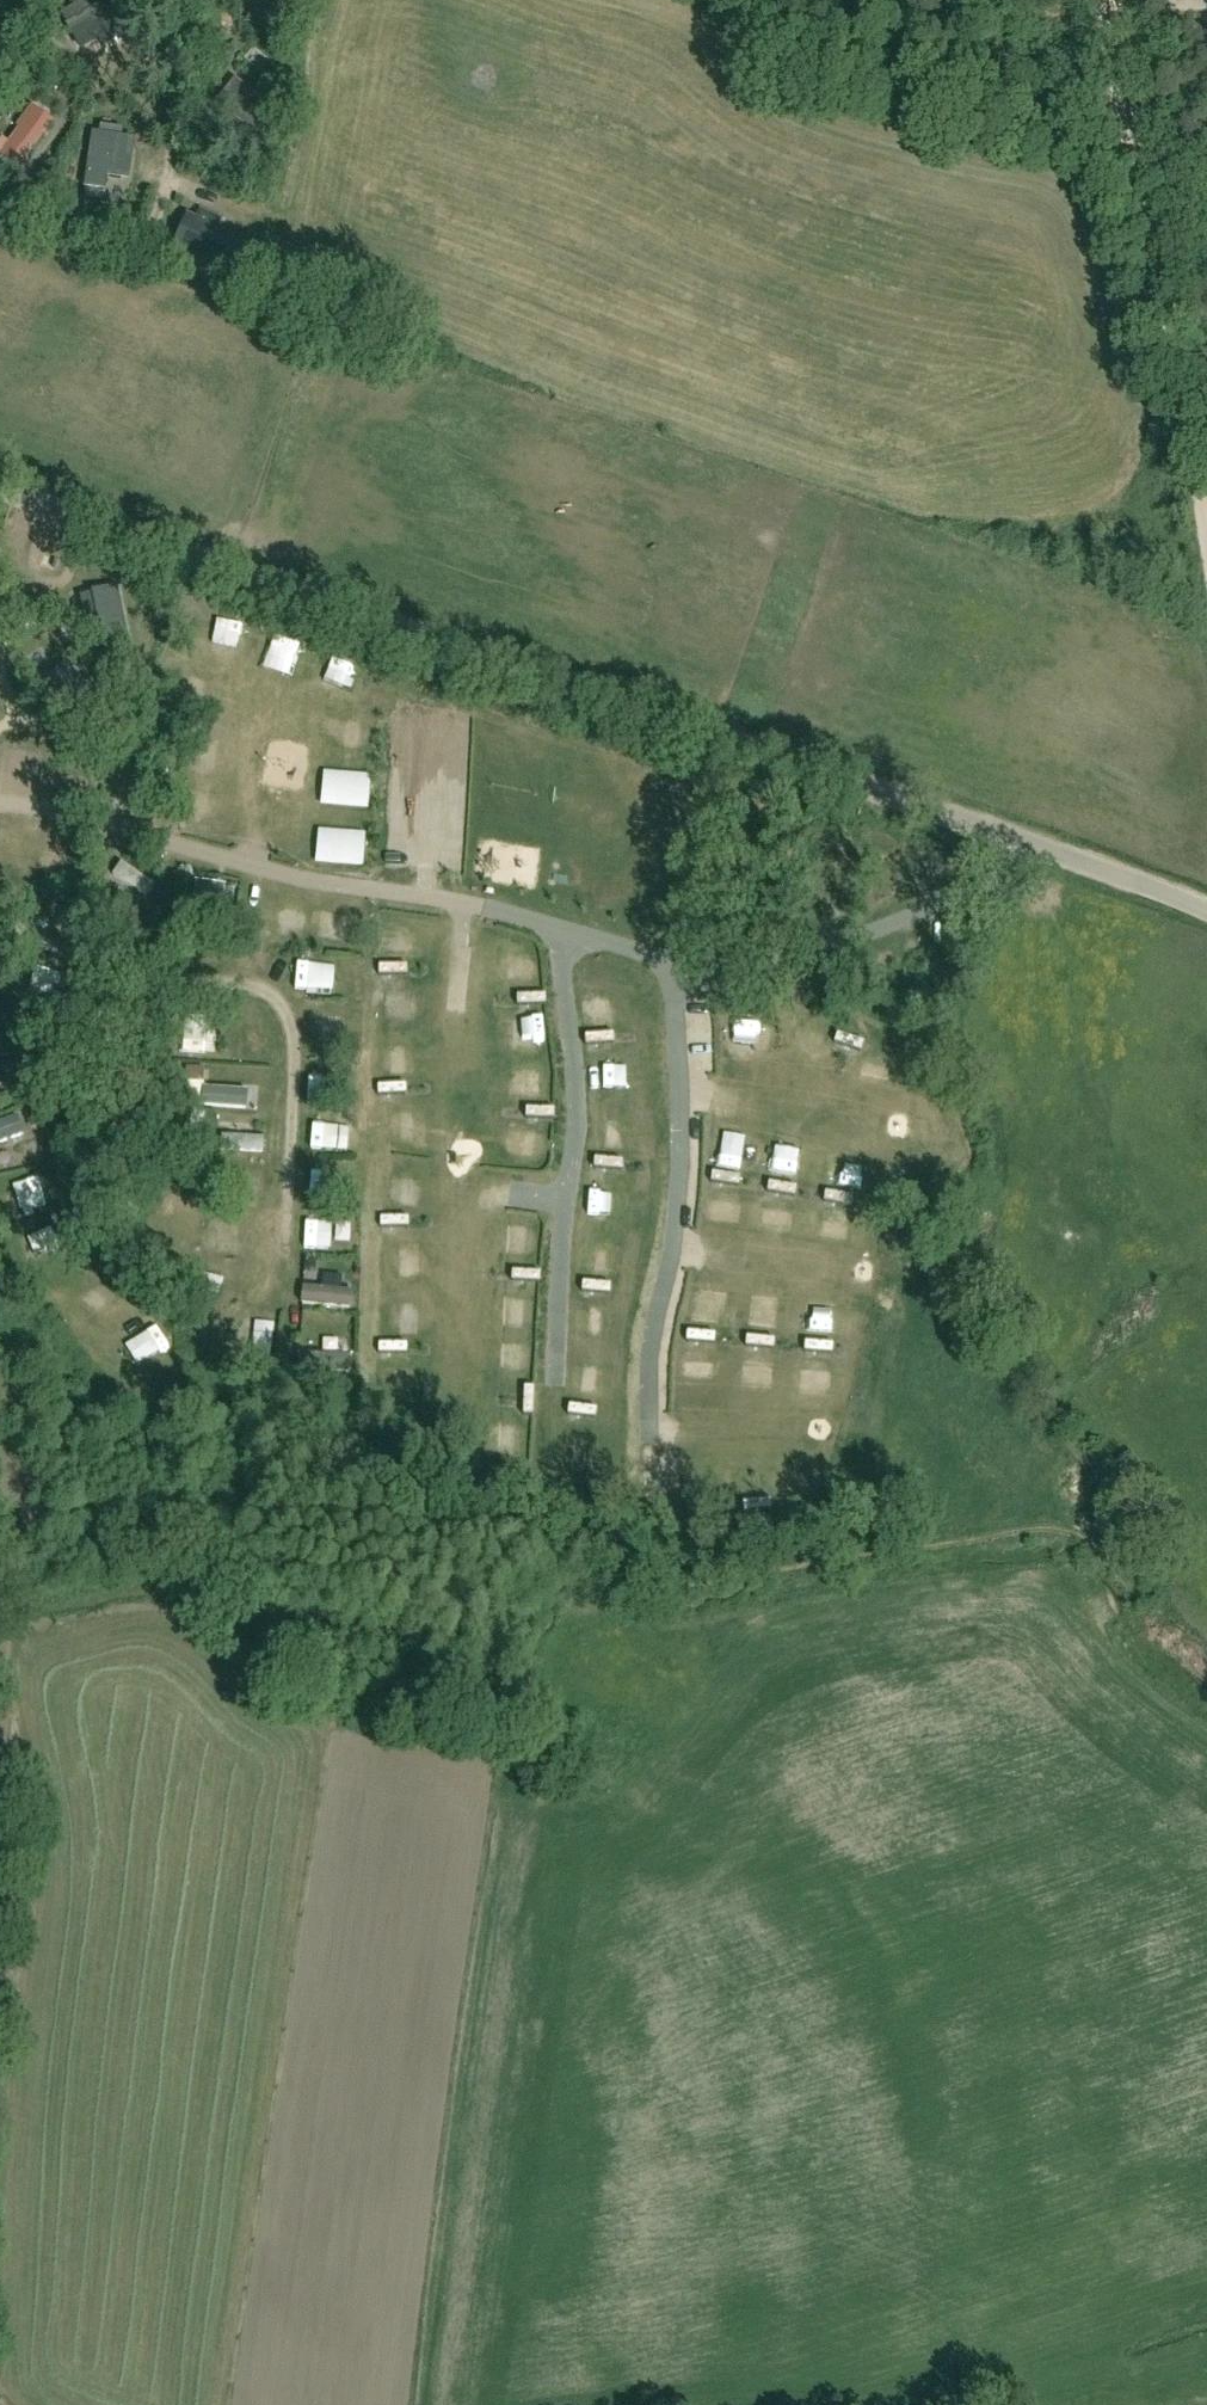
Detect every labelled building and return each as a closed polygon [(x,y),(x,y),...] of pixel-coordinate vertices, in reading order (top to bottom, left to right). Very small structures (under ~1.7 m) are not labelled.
[(30,162),(35,154),(31,151),(56,111),(32,96),(1,145),(30,162)] [(0,154),(0,163),(12,171),(19,160),(3,150),(0,154)] [(216,260),(236,235),(221,224),(228,215),(211,201),(204,211),(196,205),(177,230),(216,260)] [(128,650),(115,589),(91,594),(92,595),(96,617),(104,655),(128,650)] [(83,730),(103,716),(66,665),(46,679),(47,680),(61,699),(83,730)] [(321,840),(360,841),(361,814),(322,813),(321,840)] [(120,855),(111,866),(142,889),(150,877),(120,855)] [(352,928),(352,903),(325,903),(325,928),(352,928)] [(258,1040),(259,1013),(231,1013),(231,1040),(258,1040)] [(246,1100),(246,1087),(236,1086),(236,1073),(222,1073),(221,1099),(246,1100)] [(308,1085),(308,1098),(345,1096),(344,1083),(308,1085)] [(308,1138),(330,1138),(331,1112),(309,1112),(308,1138)] [(216,1129),(216,1145),(261,1146),(261,1130),(216,1129)] [(243,1189),(243,1163),(223,1162),(222,1189),(243,1189)] [(350,1250),(349,1230),(298,1231),(298,1251),(350,1250)] [(292,1283),(291,1301),(333,1301),(333,1283),(292,1283)] [(177,1395),(170,1377),(155,1382),(161,1401),(177,1395)]
